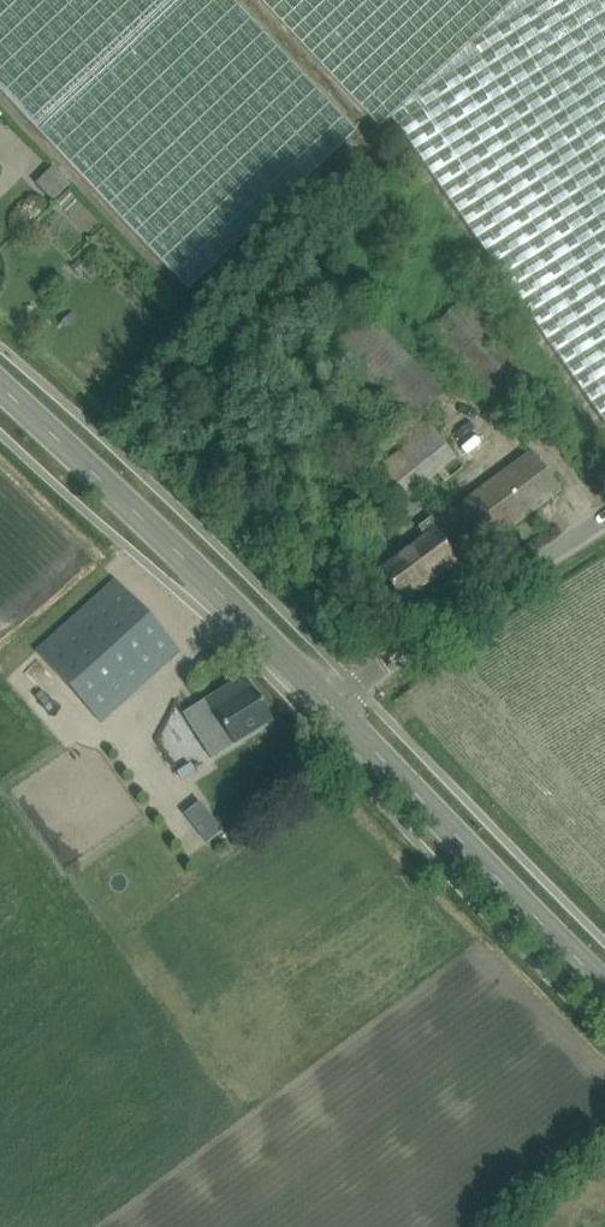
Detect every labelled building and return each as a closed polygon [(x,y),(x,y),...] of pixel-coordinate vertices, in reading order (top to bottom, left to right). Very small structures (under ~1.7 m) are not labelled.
[(189,292),(356,133),(231,0),(0,0),(0,92),(189,292)] [(604,423),(604,0),(260,0),(374,121),(378,116),(384,124),(391,118),(596,409),(604,423)] [(45,189),(62,206),(79,189),(62,172),(45,189)] [(528,371),(465,299),(431,329),(494,401),(528,371)] [(456,457),(421,415),(365,461),(400,503),(456,457)] [(397,558),(379,572),(402,603),(420,590),(419,589),(467,554),(471,558),(562,491),(531,450),(497,475),(442,518),(438,513),(418,527),(426,537),(397,558)] [(179,651),(115,580),(34,652),(99,724),(179,651)] [(183,714),(200,740),(220,726),(232,745),(272,720),(244,676),(205,701),(205,700),(183,714)] [(184,814),(207,843),(223,831),(200,802),(184,814)]
